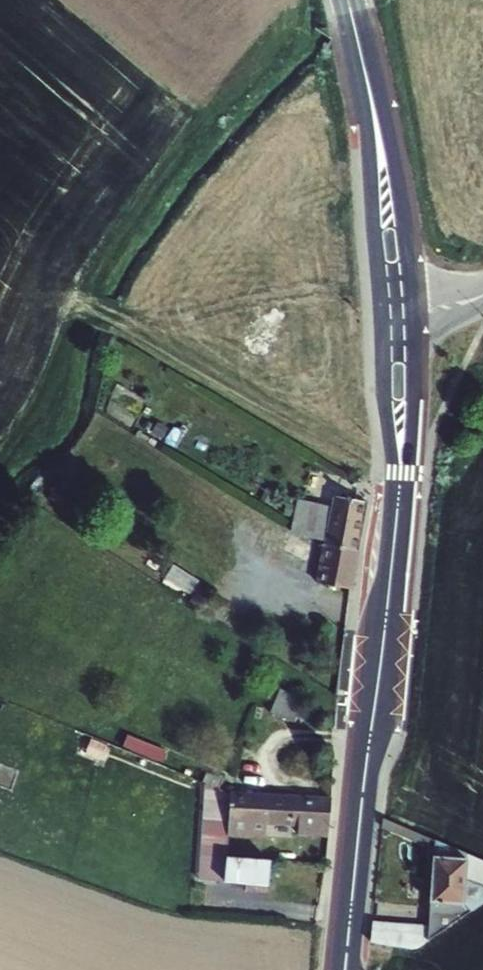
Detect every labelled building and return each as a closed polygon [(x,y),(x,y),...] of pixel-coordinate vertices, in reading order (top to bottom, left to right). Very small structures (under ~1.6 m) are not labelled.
[(301,530),(325,544),(357,550),(365,501),(334,496),(332,507),(301,501),(300,506),(305,507),(301,530)] [(321,585),(351,589),(357,550),(325,544),(322,544),(294,533),(278,524),(267,543),(285,554),(310,565),(323,569),(321,585)] [(294,722),(304,700),(281,690),(271,712),(272,713),(294,722)] [(130,746),(169,759),(173,748),(134,735),(130,746)] [(330,799),(231,794),(229,836),(266,839),(267,825),(299,826),(299,834),(328,836),(330,799)] [(436,843),(429,944),(482,906),(482,863),(436,843)] [(228,858),(226,883),(248,885),(247,892),(267,894),(271,861),(228,858)] [(372,945),(412,951),(415,928),(374,923),(372,945)]
